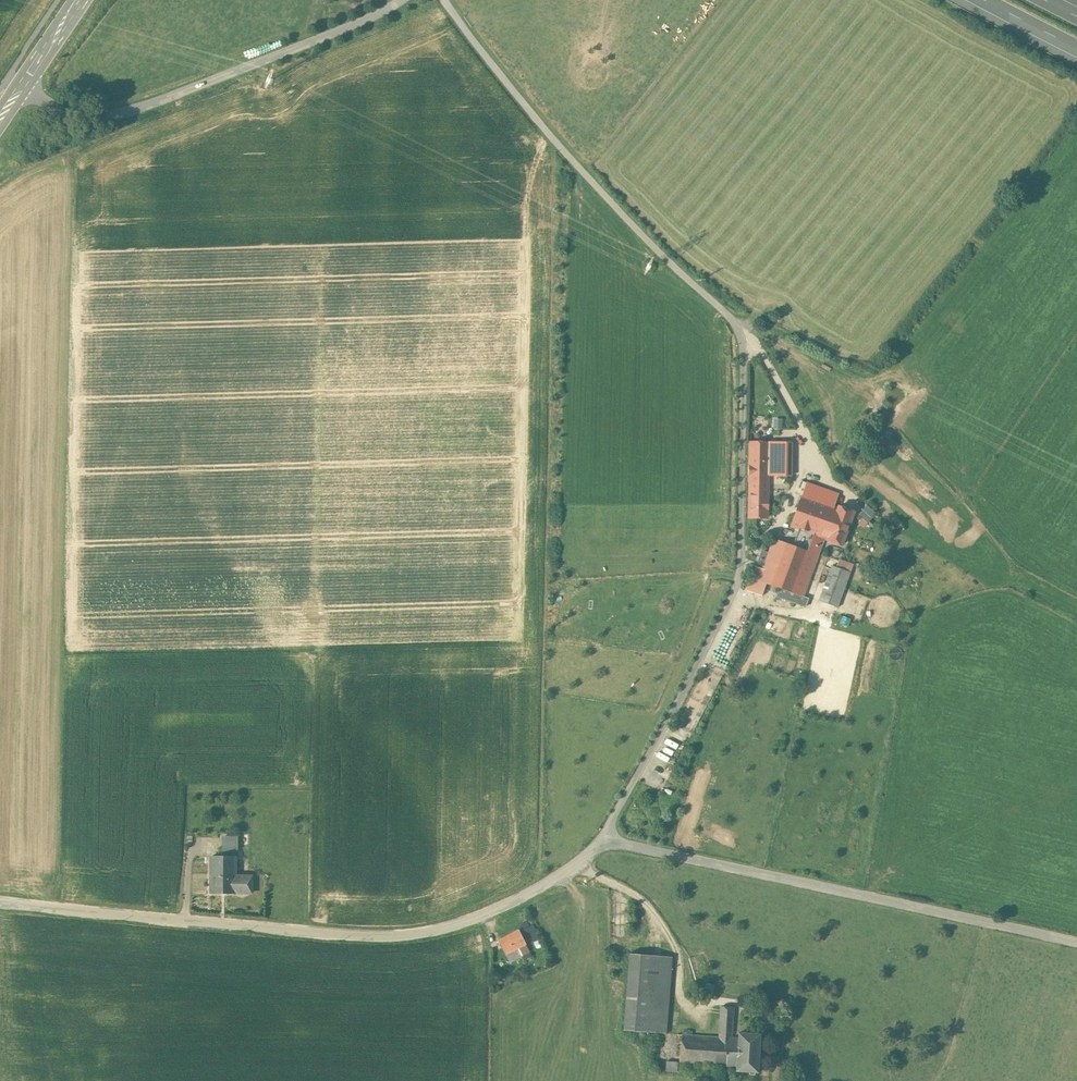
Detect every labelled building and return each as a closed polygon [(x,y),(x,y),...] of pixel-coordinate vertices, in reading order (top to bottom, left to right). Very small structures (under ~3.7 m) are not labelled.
[(466,230),(467,216),(456,216),(456,229),(466,230)] [(529,262),(536,259),(526,239),(519,242),(529,262)] [(774,418),(775,428),(782,428),(782,418),(774,418)] [(791,443),(770,442),(769,443),(768,474),(768,475),(791,476),(791,443)] [(769,443),(750,443),(750,474),(768,474),(769,443)] [(768,474),(750,474),(749,517),(767,518),(768,475),(768,474)] [(839,494),(807,482),(802,497),(825,506),(834,508),(839,494)] [(825,506),(802,497),(795,516),(792,526),(815,534),(825,506)] [(867,505),(858,515),(868,523),(876,514),(867,505)] [(834,508),(825,506),(815,534),(819,535),(824,537),(828,538),(827,541),(842,546),(854,511),(839,506),(838,510),(834,508)] [(789,514),(786,524),(792,526),(795,516),(789,514)] [(808,552),(792,594),(802,597),(824,537),(819,535),(815,534),(808,552)] [(764,570),(759,582),(766,584),(769,585),(784,543),(775,540),(764,570)] [(808,552),(784,543),(769,585),(792,594),(808,552)] [(853,565),(840,559),(836,568),(850,573),(853,565)] [(832,566),(819,600),(837,607),(838,603),(843,590),(850,573),(836,568),(832,566)] [(756,567),(747,591),(762,596),(766,584),(759,582),(764,570),(756,567)] [(860,597),(843,590),(838,603),(855,610),(860,597)] [(869,600),(860,597),(855,610),(861,612),(862,609),(865,610),(869,600)] [(238,836),(225,836),(225,849),(225,850),(233,850),(238,850),(238,836)] [(222,857),(211,857),(211,893),(236,893),(236,890),(236,876),(236,857),(233,857),(222,857)] [(252,876),(236,876),(236,890),(252,890),(252,876)] [(525,934),(535,934),(535,925),(525,925),(525,934)] [(519,930),(499,940),(506,954),(519,948),(525,945),(526,944),(519,930)] [(525,945),(519,948),(523,956),(529,952),(525,945)] [(672,957),(659,956),(630,953),(624,1030),(647,1032),(666,1034),(672,957)] [(719,1036),(682,1035),(680,1062),(736,1066),(739,1038),(732,1037),(734,1007),(722,1006),(719,1036)] [(739,1033),(739,1038),(737,1066),(736,1070),(758,1071),(761,1035),(739,1033)] [(678,1063),(667,1062),(666,1071),(677,1072),(678,1063)]
